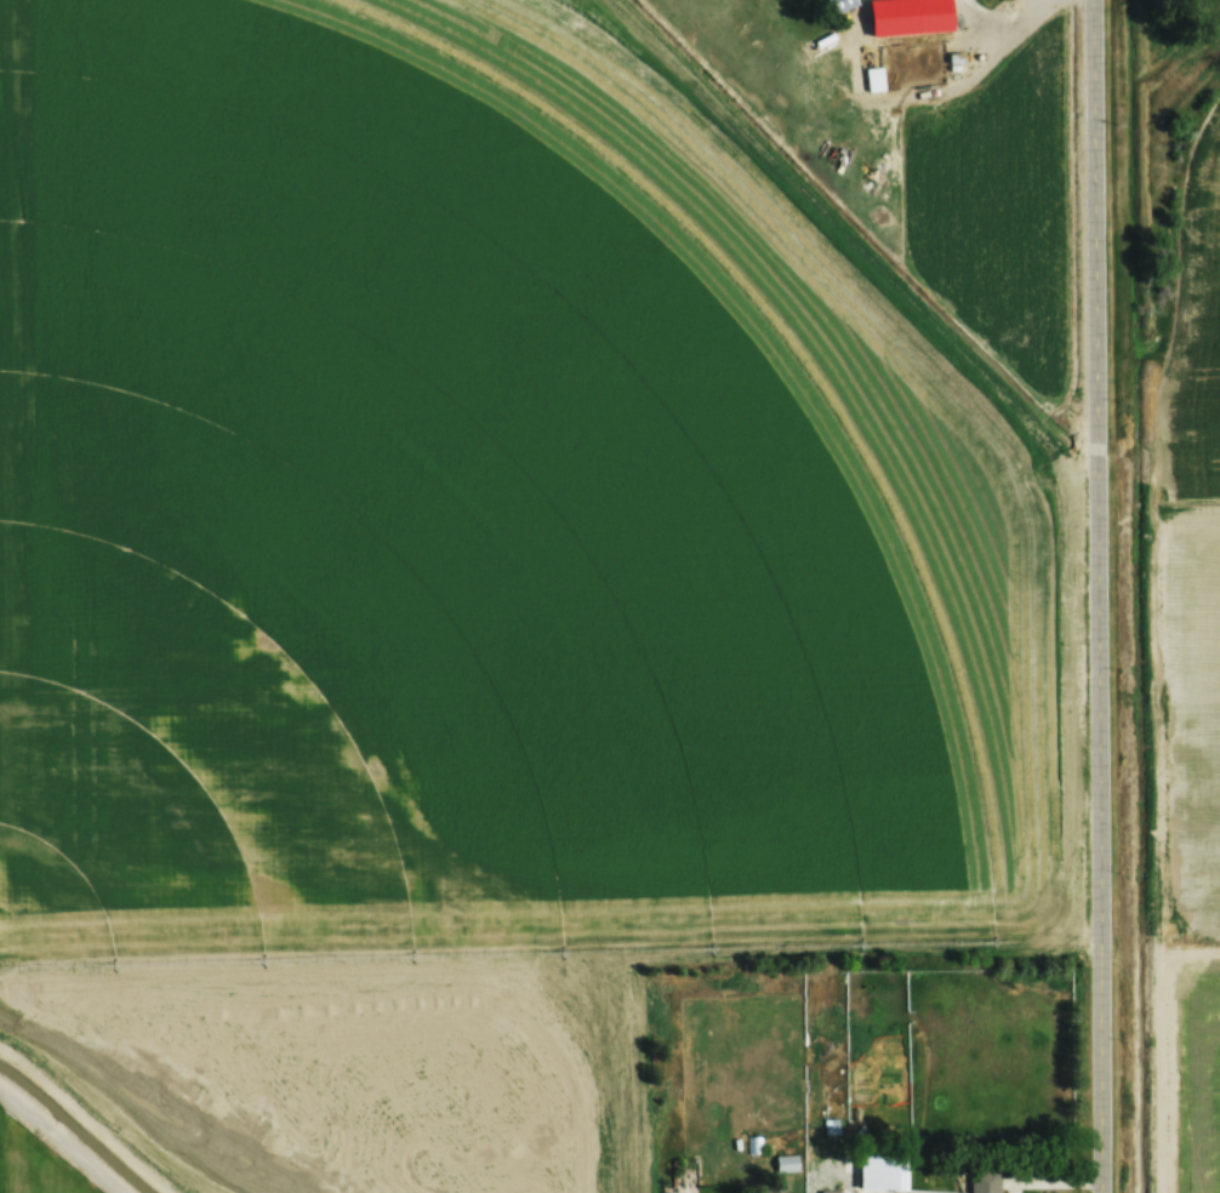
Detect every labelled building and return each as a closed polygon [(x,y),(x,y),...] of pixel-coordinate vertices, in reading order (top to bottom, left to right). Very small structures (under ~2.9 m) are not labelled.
[(834,15),(858,4),(856,0),(826,0),(834,15)] [(950,0),(921,0),(921,12),(950,12),(950,0)] [(801,87),(806,87),(806,59),(809,59),(809,44),(801,44),(801,87)] [(883,1190),(905,1190),(905,1154),(883,1154),(883,1190)] [(1000,1168),(970,1168),(970,1192),(1000,1192),(1000,1168)]
